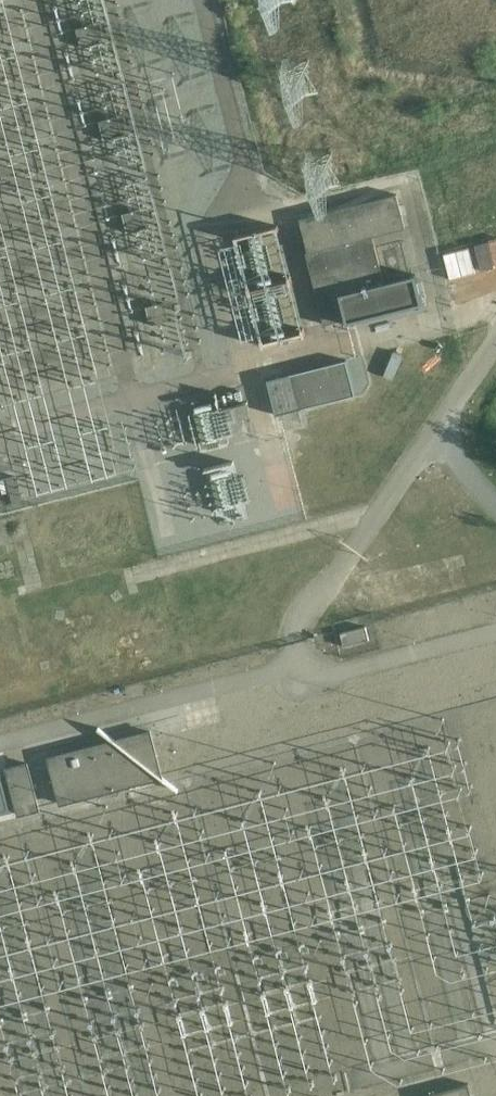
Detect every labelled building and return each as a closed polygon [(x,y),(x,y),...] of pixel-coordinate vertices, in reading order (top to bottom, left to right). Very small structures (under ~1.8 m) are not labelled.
[(91,23),(73,28),(78,46),(96,41),(91,23)] [(115,116),(97,121),(101,138),(119,134),(115,116)] [(384,282),(375,246),(372,235),(405,227),(396,193),(299,218),(308,252),(306,252),(324,324),(346,318),(347,321),(422,302),(415,275),(384,282)] [(138,209),(120,214),(124,231),(143,227),(138,209)] [(295,321),(275,214),(248,219),(268,326),(295,321)] [(161,302),(143,306),(147,324),(166,319),(161,302)] [(399,337),(403,349),(428,341),(424,329),(399,337)] [(355,394),(346,359),(271,378),(274,391),(276,401),(280,413),(355,394)] [(213,395),(198,398),(203,422),(218,419),(213,395)] [(12,484),(8,464),(0,465),(0,474),(2,486),(12,484)] [(369,639),(365,626),(340,632),(343,646),(369,639)] [(48,757),(60,803),(161,777),(150,730),(134,734),(136,740),(121,743),(119,738),(48,757)] [(39,808),(27,762),(6,768),(18,813),(39,808)] [(10,810),(0,772),(0,813),(10,810)] [(468,1082),(422,1094),(422,1095),(471,1095),(468,1082)]
